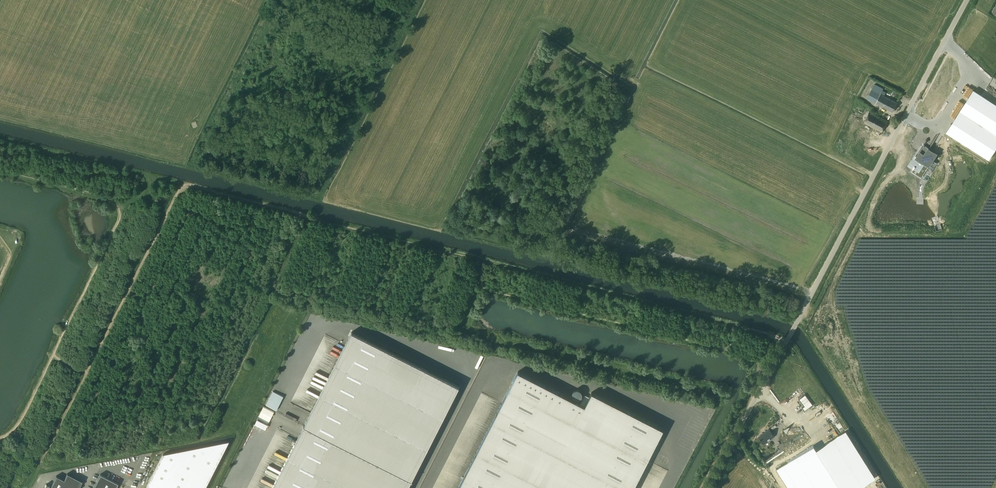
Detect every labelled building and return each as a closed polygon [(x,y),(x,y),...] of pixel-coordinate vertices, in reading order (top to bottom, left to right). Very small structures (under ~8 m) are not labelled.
[(898,103),(881,94),(884,89),(875,84),(867,98),(876,103),(893,112),(898,103)] [(946,132),(989,159),(995,149),(995,104),(974,90),(946,132)] [(935,114),(937,111),(935,110),(938,105),(931,101),(926,109),(935,114)] [(945,111),(940,119),(942,121),(948,112),(945,111)] [(870,112),(864,123),(882,132),(888,121),(870,112)] [(920,159),(914,167),(919,170),(917,173),(926,179),(931,171),(935,174),(941,165),(937,162),(941,156),(933,151),(929,157),(924,154),(921,160),(920,159)] [(352,332),(272,487),(407,487),(459,386),(352,332)] [(518,371),(458,487),(633,487),(663,429),(591,392),(589,397),(584,394),(580,403),(518,371)] [(582,395),(582,394),(582,393),(582,392),(581,392),(581,391),(580,390),(579,390),(578,389),(577,389),(576,389),(575,390),(574,390),(573,391),(573,392),(572,392),(572,393),(572,394),(572,395),(572,396),(573,397),(573,398),(574,398),(575,399),(576,399),(577,399),(578,399),(579,399),(580,398),(581,398),(581,397),(582,396),(582,395)] [(273,390),(266,405),(277,410),(284,396),(273,390)] [(805,394),(798,399),(803,406),(802,407),(804,411),(813,404),(805,394)] [(267,429),(274,410),(263,406),(255,424),(267,429)] [(700,420),(700,419),(703,421),(706,416),(699,412),(696,418),(700,420)] [(762,434),(759,437),(764,444),(774,436),(769,429),(762,434)] [(776,468),(788,487),(793,487),(796,486),(798,487),(832,487),(837,485),(839,487),(859,487),(875,478),(845,431),(816,449),(808,437),(778,456),(783,464),(776,468)] [(684,440),(696,445),(698,440),(695,439),(695,441),(691,439),(692,438),(693,438),(695,435),(687,432),(684,440)] [(229,440),(163,453),(146,487),(205,487),(229,440)] [(67,473),(64,480),(56,476),(50,487),(49,486),(46,484),(44,487),(78,487),(82,481),(67,473)] [(118,483),(100,474),(93,487),(115,487),(118,483)]
